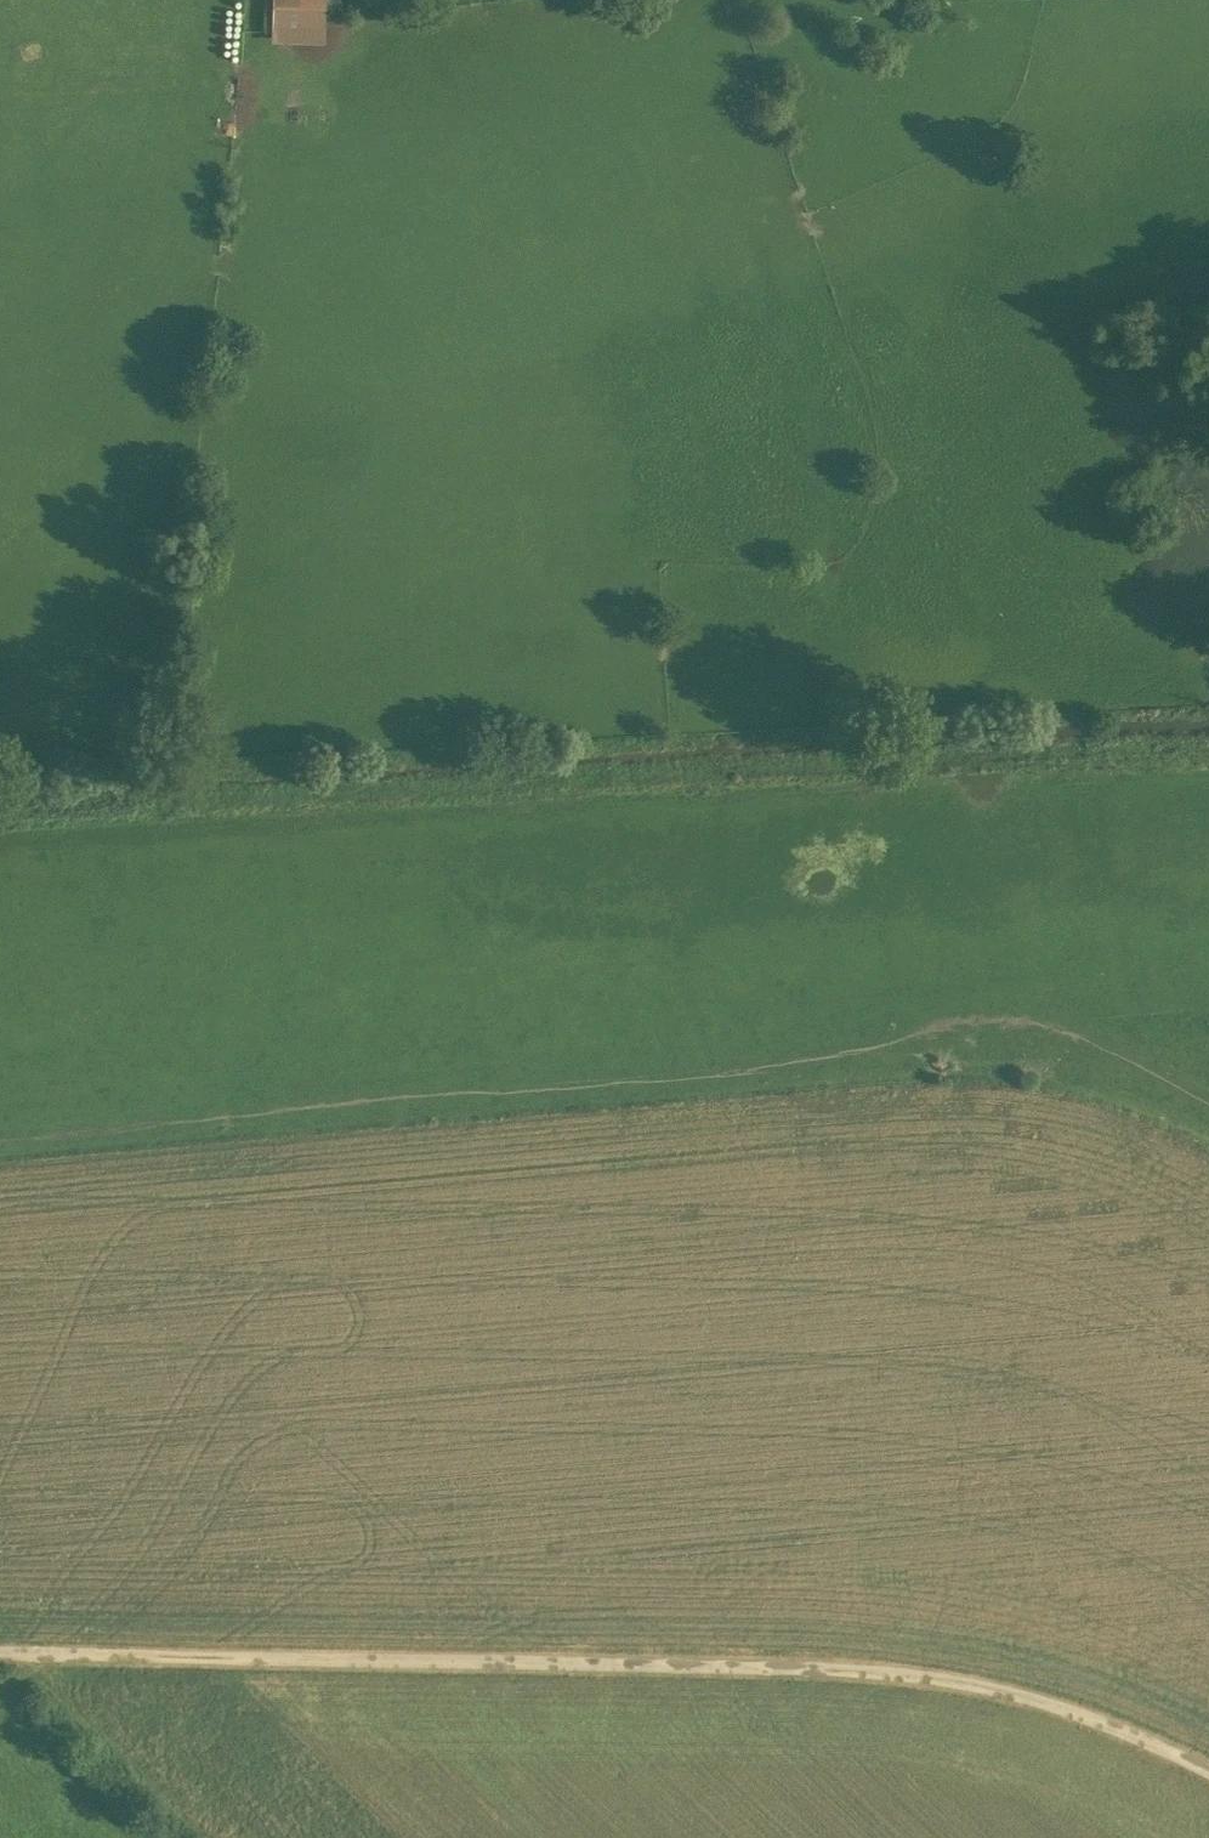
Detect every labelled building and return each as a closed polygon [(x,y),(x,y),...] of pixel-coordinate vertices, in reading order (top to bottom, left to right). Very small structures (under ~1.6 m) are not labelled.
[(324,0),(276,0),(275,24),(323,25),(324,0)] [(274,40),(323,41),(323,25),(275,24),(274,40)]
